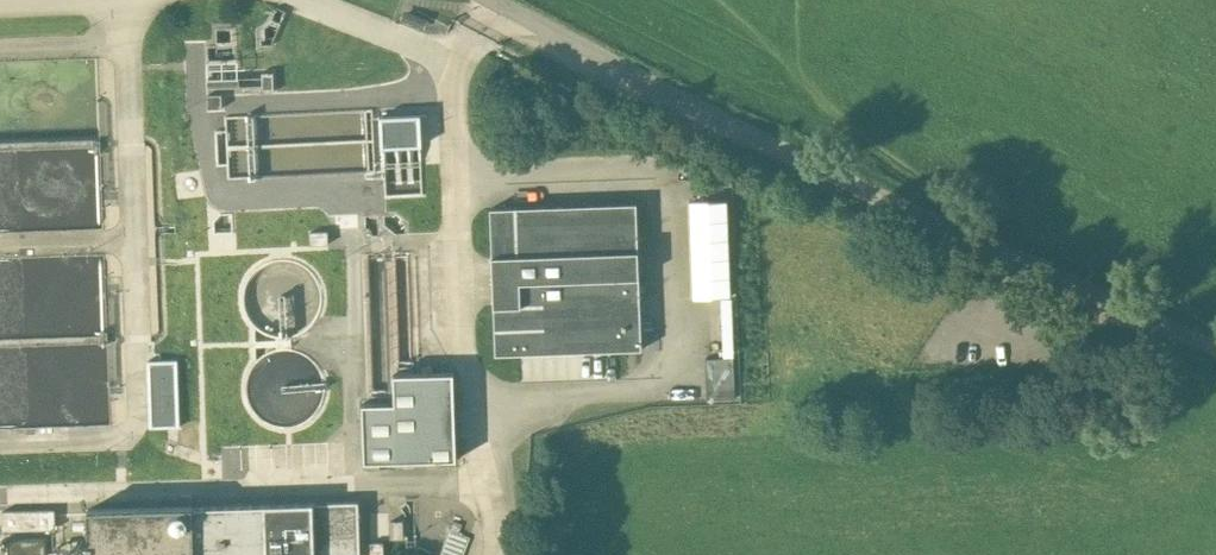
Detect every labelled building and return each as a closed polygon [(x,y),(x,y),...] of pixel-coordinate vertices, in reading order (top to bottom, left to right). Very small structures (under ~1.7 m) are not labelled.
[(266,64),(266,71),(267,83),(266,87),(280,87),(281,63),(266,64)] [(430,140),(429,108),(381,110),(382,142),(430,140)] [(739,291),(736,195),(689,196),(692,293),(739,291)] [(642,199),(498,202),(502,348),(646,344),(642,199)] [(741,394),(739,351),(708,352),(709,395),(741,394)] [(184,421),(182,355),(147,356),(149,422),(184,421)] [(418,371),(403,371),(404,398),(380,399),(371,399),(372,458),(463,456),(461,369),(418,371)] [(95,507),(98,554),(369,554),(367,497),(95,507)] [(65,503),(3,504),(4,522),(65,521),(65,503)]
